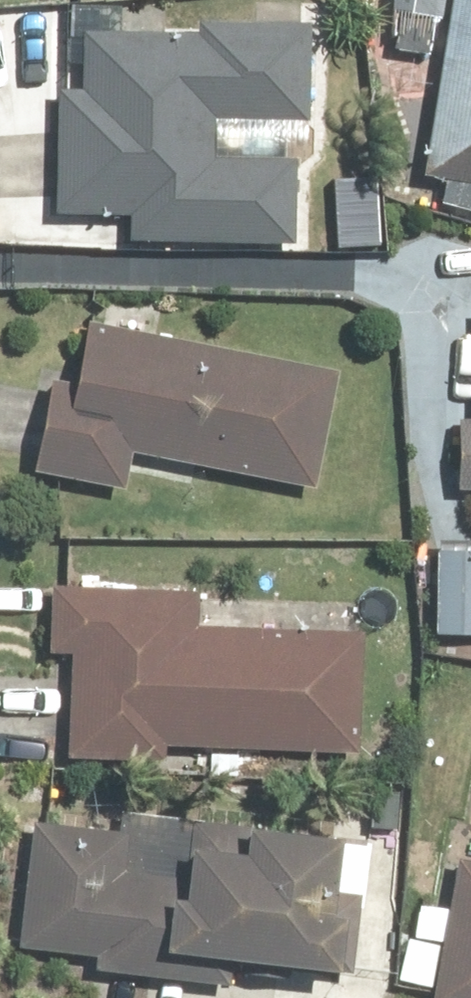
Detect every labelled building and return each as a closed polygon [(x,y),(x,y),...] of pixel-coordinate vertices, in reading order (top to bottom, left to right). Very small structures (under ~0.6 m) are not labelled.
[(413,200),(470,209),(470,0),(446,0),(413,200)] [(191,41),(80,36),(78,98),(53,97),(48,215),(121,218),(120,237),(290,244),(293,169),(205,165),(206,121),(299,125),(303,32),(192,28),(191,41)] [(470,314),(468,428),(452,427),(450,496),(470,496),(470,314)] [(338,379),(81,327),(67,397),(38,391),(21,477),(120,497),(127,459),(314,496),(338,379)] [(432,549),(430,633),(470,634),(470,550),(432,549)] [(357,635),(197,627),(199,594),(49,587),(45,661),(71,663),(65,764),(158,768),(159,748),(351,758),(357,635)] [(469,827),(452,823),(416,997),(422,997),(470,997),(470,815),(469,827)] [(155,822),(155,842),(117,841),(118,821),(58,820),(57,836),(14,835),(12,956),(87,957),(86,979),(193,982),(193,977),(325,980),(326,930),(321,929),(322,895),(355,896),(356,846),(268,844),(268,824),(155,822)]
